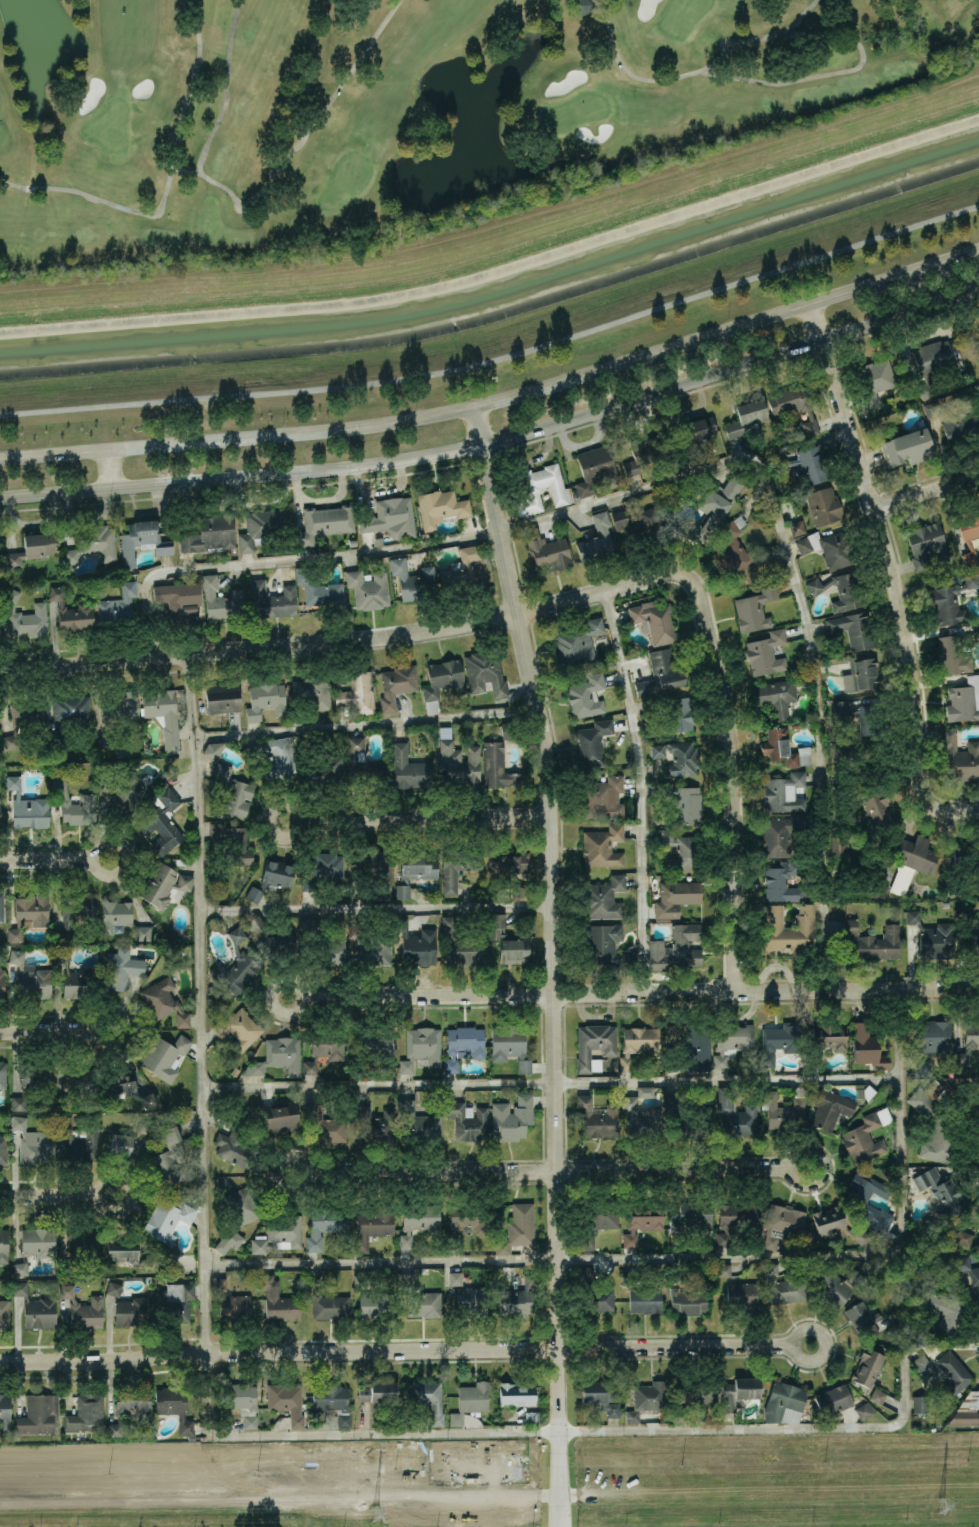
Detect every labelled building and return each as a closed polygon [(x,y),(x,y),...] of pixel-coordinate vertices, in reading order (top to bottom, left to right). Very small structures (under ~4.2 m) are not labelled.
[(573,6),(578,0),(590,0),(594,3),(584,15),(573,6)] [(912,350),(919,349),(918,347),(939,339),(940,341),(947,339),(957,371),(929,380),(937,392),(923,401),(915,387),(925,382),(924,379),(922,380),(912,350)] [(853,368),(888,357),(896,385),(875,391),(879,403),(865,407),(853,368)] [(766,396),(776,425),(787,422),(784,412),(799,407),(800,410),(825,402),(817,379),(799,386),(798,384),(773,392),(774,394),(766,396)] [(762,396),(735,404),(740,418),(724,423),(728,438),(746,433),(743,425),(769,417),(762,396)] [(923,405),(927,419),(942,415),(937,400),(923,405)] [(950,452),(978,442),(978,423),(975,411),(940,423),(950,452)] [(712,414),(717,430),(707,433),(708,435),(689,442),(694,457),(679,463),(673,446),(684,442),(678,423),(703,415),(703,417),(712,414)] [(801,422),(814,418),(818,430),(805,434),(801,422)] [(924,425),(878,439),(884,457),(881,457),(885,469),(904,463),(902,458),(907,456),(909,464),(934,456),(924,425)] [(621,461),(633,458),(627,440),(638,436),(643,451),(666,444),(672,463),(626,478),(621,461)] [(574,482),(579,497),(595,492),(594,489),(620,481),(607,442),(575,453),(583,479),(574,482)] [(819,443),(796,451),(798,458),(787,460),(778,452),(768,463),(780,474),(787,465),(800,463),(806,484),(831,476),(819,443)] [(518,516),(543,509),(539,493),(541,489),(540,488),(548,486),(553,507),(574,501),(570,485),(564,487),(557,460),(542,464),(543,467),(531,470),(530,467),(507,473),(518,516)] [(747,479),(721,520),(715,516),(700,540),(669,531),(675,515),(700,523),(708,511),(695,503),(708,484),(710,485),(713,479),(722,485),(732,470),(747,479)] [(806,493),(831,485),(834,494),(836,494),(843,516),(816,525),(806,493)] [(471,514),(468,498),(455,500),(453,488),(440,491),(439,489),(415,494),(423,531),(436,529),(435,523),(442,521),(442,519),(456,516),(456,517),(471,514)] [(409,496),(415,535),(394,538),(390,536),(387,531),(386,528),(359,532),(357,516),(373,514),(373,517),(377,516),(375,501),(383,500),(382,498),(400,495),(401,497),(409,496)] [(352,502),(354,530),(313,534),(314,545),(297,546),(296,531),(304,530),(302,507),(314,506),(314,508),(340,506),(340,503),(352,502)] [(610,512),(615,530),(625,527),(627,534),(624,535),(628,547),(663,537),(654,505),(637,510),(640,519),(628,522),(624,508),(610,512)] [(284,508),(287,536),(253,539),(254,551),(239,552),(237,533),(247,532),(245,512),(251,512),(251,510),(278,507),(278,509),(284,508)] [(605,509),(610,525),(607,526),(614,552),(580,562),(574,541),(596,534),(590,513),(605,509)] [(966,567),(978,561),(974,549),(969,540),(978,536),(978,511),(976,512),(975,509),(962,513),(962,516),(955,518),(963,542),(965,541),(970,551),(961,555),(966,567)] [(231,513),(235,546),(222,548),(222,545),(207,547),(207,550),(193,551),(193,550),(181,551),(179,534),(199,532),(197,517),(231,513)] [(737,573),(757,558),(746,545),(744,547),(736,537),(742,533),(740,529),(747,524),(740,514),(733,520),(732,519),(719,528),(728,539),(717,547),(737,573)] [(155,517),(156,531),(159,531),(159,540),(171,539),(173,553),(155,555),(153,541),(139,543),(140,548),(133,549),(135,568),(123,569),(120,533),(122,533),(121,523),(133,522),(132,519),(155,517)] [(787,523),(801,518),(805,532),(791,536),(787,523)] [(949,557),(938,521),(911,529),(912,530),(906,532),(912,556),(910,556),(914,570),(929,566),(925,551),(934,548),(938,560),(949,557)] [(113,526),(117,561),(99,563),(98,552),(76,554),(76,563),(64,564),(62,549),(81,547),(79,529),(87,529),(87,525),(107,523),(107,527),(113,526)] [(536,567),(532,553),(530,554),(523,529),(537,525),(540,537),(544,535),(545,541),(564,535),(572,564),(553,569),(551,562),(536,567)] [(794,541),(817,530),(819,537),(840,531),(843,542),(847,541),(850,554),(846,555),(848,564),(828,570),(821,547),(813,549),(801,555),(794,541)] [(55,551),(53,532),(45,533),(45,531),(22,533),(24,550),(5,552),(6,573),(14,572),(14,567),(22,567),(21,560),(47,558),(47,552),(55,551)] [(374,537),(382,536),(382,544),(375,545),(374,537)] [(348,539),(355,539),(356,546),(349,547),(348,539)] [(458,547),(477,543),(480,558),(469,560),(470,563),(471,563),(477,592),(443,599),(438,576),(465,570),(463,561),(461,561),(458,547)] [(388,558),(390,574),(396,573),(399,600),(437,596),(433,565),(420,566),(421,573),(407,575),(405,556),(388,558)] [(344,607),(342,581),(317,584),(315,564),(294,566),(296,583),(303,582),(305,610),(344,607)] [(804,583),(816,575),(822,584),(831,578),(830,575),(857,568),(859,576),(862,575),(866,590),(863,591),(866,604),(833,613),(830,601),(839,599),(836,584),(833,585),(832,583),(813,596),(804,583)] [(345,571),(346,586),(352,585),(355,608),(363,607),(363,608),(382,606),(382,605),(388,604),(384,570),(372,572),(373,579),(362,581),(361,569),(345,571)] [(200,574),(202,590),(204,590),(207,620),(217,619),(216,617),(234,615),(234,617),(245,616),(242,586),(230,587),(230,594),(214,596),(214,589),(218,589),(216,573),(200,574)] [(937,626),(964,622),(962,610),(958,610),(955,594),(960,593),(959,590),(965,588),(978,588),(978,573),(964,574),(964,585),(958,587),(958,584),(929,588),(933,610),(935,610),(936,616),(935,616),(937,626)] [(248,578),(249,596),(255,595),(257,616),(297,613),(294,582),(282,583),(283,593),(268,594),(268,590),(265,590),(264,576),(248,578)] [(135,580),(137,596),(130,596),(133,625),(97,628),(95,600),(121,598),(120,581),(135,580)] [(198,581),(152,585),(154,603),(167,602),(170,625),(198,622),(196,602),(200,602),(198,581)] [(740,632),(772,625),(770,615),(764,617),(760,602),(779,598),(775,582),(760,585),(761,592),(734,598),(738,615),(736,615),(740,632)] [(7,585),(20,592),(15,604),(14,611),(21,611),(21,614),(34,613),(33,601),(45,600),(48,635),(27,637),(26,633),(10,635),(8,612),(11,612),(12,603),(1,598),(7,585)] [(49,585),(48,599),(58,600),(59,605),(57,605),(59,633),(79,631),(79,629),(93,628),(91,601),(77,602),(77,607),(66,608),(65,604),(63,605),(63,600),(65,588),(49,585)] [(627,606),(630,622),(640,620),(643,632),(649,631),(652,645),(675,640),(669,610),(671,610),(669,600),(655,603),(654,598),(640,601),(640,603),(627,606)] [(823,618),(867,609),(875,645),(851,650),(846,628),(826,632),(823,618)] [(601,615),(605,631),(590,634),(596,659),(562,667),(554,632),(575,627),(576,632),(588,629),(586,618),(601,615)] [(969,623),(978,622),(978,636),(972,637),(972,636),(963,637),(964,644),(960,644),(962,656),(971,655),(972,670),(944,674),(943,667),(941,667),(939,652),(941,652),(940,646),(937,646),(936,636),(964,632),(964,634),(971,633),(969,623)] [(753,675),(787,668),(785,655),(774,658),(772,646),(787,642),(783,626),(768,629),(769,636),(746,641),(747,647),(745,648),(748,662),(750,662),(753,675)] [(633,682),(637,698),(659,693),(658,689),(686,684),(682,664),(675,666),(670,644),(646,650),(652,678),(633,682)] [(508,695),(493,698),(490,680),(483,681),(485,691),(470,693),(463,656),(470,654),(469,652),(497,647),(503,680),(505,679),(508,695)] [(849,658),(877,654),(882,686),(844,691),(841,673),(851,672),(849,658)] [(460,658),(441,661),(441,662),(434,664),(434,662),(426,663),(429,685),(421,687),(426,711),(438,709),(436,698),(439,698),(437,686),(451,684),(454,695),(466,692),(460,658)] [(414,662),(393,666),(393,669),(379,671),(383,695),(378,696),(381,713),(397,711),(394,693),(418,689),(414,662)] [(370,669),(375,713),(355,715),(354,705),(335,707),(333,691),(350,689),(348,671),(370,669)] [(602,671),(586,674),(588,680),(566,685),(568,694),(567,695),(569,705),(570,705),(573,718),(605,711),(602,699),(598,700),(595,690),(605,688),(602,671)] [(948,698),(950,698),(950,703),(945,703),(947,720),(978,717),(978,698),(978,687),(978,673),(966,675),(966,685),(947,686),(948,698)] [(327,675),(331,709),(310,711),(309,703),(302,704),(304,723),(290,724),(286,683),(291,683),(291,680),(305,679),(305,677),(327,675)] [(751,684),(755,708),(771,705),(774,721),(792,718),(790,705),(787,706),(787,701),(797,699),(795,688),(805,686),(804,675),(751,684)] [(284,683),(287,716),(274,717),(274,707),(260,709),(261,721),(247,722),(245,707),(250,707),(248,686),(255,685),(255,681),(275,679),(275,683),(284,683)] [(238,681),(204,684),(205,700),(198,701),(199,709),(206,709),(207,713),(241,709),(238,681)] [(141,691),(143,718),(155,716),(162,726),(164,754),(180,752),(176,710),(184,709),(183,689),(174,689),(173,688),(165,689),(165,690),(158,691),(158,689),(141,691)] [(136,690),(138,717),(118,719),(119,724),(110,724),(121,742),(104,752),(96,739),(110,731),(106,724),(101,725),(99,700),(121,698),(120,691),(136,690)] [(90,695),(93,730),(81,730),(79,723),(62,725),(68,743),(53,747),(48,732),(56,731),(52,698),(61,697),(60,695),(81,693),(82,696),(90,695)] [(693,730),(665,733),(662,715),(666,715),(665,707),(661,707),(661,711),(642,713),(640,698),(666,695),(666,699),(689,696),(693,730)] [(833,700),(847,697),(849,708),(858,706),(857,703),(884,701),(886,734),(860,735),(859,721),(854,721),(854,712),(849,712),(850,714),(835,716),(833,700)] [(10,704),(12,728),(14,728),(12,734),(3,737),(6,749),(19,746),(17,734),(19,727),(44,724),(42,701),(10,704)] [(483,740),(484,785),(520,785),(519,771),(504,771),(503,739),(521,734),(517,718),(498,722),(502,735),(498,735),(498,740),(483,740)] [(612,718),(593,720),(593,726),(574,729),(575,738),(578,738),(582,768),(604,765),(600,734),(614,732),(612,718)] [(479,785),(479,745),(468,745),(468,760),(460,760),(460,749),(453,749),(452,738),(451,738),(451,725),(438,725),(439,751),(440,751),(440,763),(446,763),(447,785),(479,785)] [(811,764),(800,765),(800,766),(785,768),(784,759),(770,760),(770,754),(763,755),(761,741),(768,740),(766,728),(787,726),(788,737),(787,737),(788,752),(798,751),(798,747),(810,746),(811,764)] [(967,740),(978,740),(978,779),(974,779),(974,780),(954,780),(954,779),(947,779),(947,749),(942,749),(941,728),(956,728),(956,750),(967,750),(967,740)] [(305,787),(305,754),(329,754),(328,734),(341,734),(342,786),(305,787)] [(243,745),(260,742),(262,754),(266,753),(268,759),(271,759),(270,752),(264,753),(262,741),(288,736),(296,776),(288,777),(289,779),(268,783),(267,781),(265,781),(261,759),(246,762),(243,745)] [(347,737),(348,786),(387,785),(387,760),(365,760),(364,736),(347,737)] [(215,762),(225,741),(208,742),(202,752),(215,762)] [(391,741),(392,787),(431,787),(430,761),(420,761),(420,758),(407,758),(407,741),(391,741)] [(650,745),(664,743),(664,747),(668,746),(667,743),(693,741),(693,748),(697,747),(697,758),(693,758),(695,774),(665,777),(664,764),(672,763),(672,752),(668,752),(668,749),(665,750),(665,756),(652,757),(650,745)] [(829,741),(844,741),(844,752),(851,752),(850,749),(883,741),(893,775),(859,780),(851,756),(829,756),(829,741)] [(130,745),(117,746),(117,757),(131,756),(130,745)] [(255,785),(246,817),(212,807),(216,794),(221,796),(225,785),(221,783),(219,791),(208,788),(217,761),(232,766),(229,777),(255,785)] [(102,788),(106,773),(117,776),(118,770),(137,775),(136,780),(142,781),(136,803),(134,802),(130,818),(108,813),(114,791),(102,788)] [(766,784),(766,778),(790,777),(790,771),(804,771),(805,809),(767,809),(767,803),(764,803),(763,784),(766,784)] [(51,773),(66,774),(66,788),(69,797),(70,797),(70,803),(79,803),(79,794),(95,793),(96,821),(85,820),(85,823),(69,823),(69,821),(62,821),(61,798),(64,798),(62,788),(51,788),(51,773)] [(623,773),(607,773),(607,781),(582,782),(582,798),(581,798),(581,810),(583,810),(583,817),(623,817),(623,802),(618,802),(618,791),(623,791),(623,773)] [(6,776),(6,789),(16,789),(16,799),(13,799),(13,826),(21,827),(21,825),(29,825),(29,827),(49,827),(49,796),(34,795),(34,798),(20,798),(20,776),(6,776)] [(181,802),(169,811),(167,810),(164,812),(185,837),(161,855),(151,842),(160,834),(155,828),(146,836),(134,820),(157,805),(151,797),(159,791),(155,785),(162,780),(166,786),(168,785),(181,802)] [(656,781),(672,781),(672,787),(676,787),(676,786),(699,786),(699,792),(702,792),(702,823),(667,824),(666,811),(676,811),(676,793),(672,793),(672,798),(656,798),(656,781)] [(881,792),(861,800),(874,832),(895,822),(888,806),(891,805),(885,792),(882,793),(881,792)] [(763,839),(762,839),(762,844),(765,844),(765,855),(790,855),(790,825),(801,825),(801,814),(763,814),(763,839)] [(252,865),(253,849),(246,849),(246,826),(225,826),(225,822),(209,822),(209,839),(229,839),(229,864),(252,865)] [(623,823),(607,823),(608,830),(582,830),(583,846),(582,846),(582,856),(583,856),(583,865),(623,864),(623,851),(611,851),(611,839),(623,839),(623,823)] [(658,828),(673,828),(673,837),(675,837),(675,835),(692,835),(692,868),(670,868),(670,856),(675,856),(675,844),(673,844),(674,852),(658,852),(658,828)] [(902,838),(913,843),(918,833),(930,839),(926,848),(938,853),(929,875),(914,869),(904,895),(889,890),(885,899),(871,894),(876,882),(891,887),(902,858),(894,855),(902,838)] [(831,835),(846,835),(846,851),(831,851),(831,835)] [(392,899),(391,862),(389,862),(389,850),(354,851),(354,870),(379,870),(379,887),(371,887),(371,900),(392,899)] [(441,851),(442,894),(457,894),(457,870),(481,869),(480,850),(441,851)] [(528,850),(529,878),(515,879),(515,871),(498,872),(498,877),(490,877),(490,854),(496,854),(496,852),(504,852),(504,855),(510,855),(510,853),(515,853),(515,851),(528,850)] [(335,852),(335,856),(343,856),(343,885),(332,885),(332,875),(317,875),(317,890),(302,890),(301,873),(307,873),(307,856),(315,856),(315,852),(335,852)] [(437,859),(437,878),(408,878),(408,879),(407,879),(409,884),(409,898),(396,899),(395,885),(405,884),(403,879),(397,879),(396,873),(400,873),(400,853),(423,853),(423,856),(429,856),(429,859),(437,859)] [(289,887),(294,865),(266,858),(259,885),(262,886),(260,890),(251,885),(244,897),(257,905),(265,891),(264,890),(265,888),(274,890),(275,883),(289,887)] [(765,866),(766,899),(795,899),(795,858),(780,858),(780,866),(765,866)] [(158,860),(137,894),(163,910),(170,897),(167,895),(171,887),(190,891),(193,876),(179,873),(177,883),(174,883),(177,878),(174,876),(177,871),(158,860)] [(625,872),(610,872),(610,882),(584,882),(584,890),(582,890),(583,910),(584,910),(584,917),(623,917),(623,901),(613,901),(613,890),(626,890),(625,872)] [(679,917),(670,917),(670,920),(655,920),(655,917),(654,917),(654,900),(660,900),(659,881),(701,880),(701,902),(679,902),(679,917)] [(511,885),(511,898),(530,898),(530,885),(511,885)] [(48,890),(49,927),(32,927),(32,919),(21,919),(22,928),(23,940),(9,943),(7,929),(17,927),(17,919),(16,919),(15,897),(26,897),(26,895),(33,895),(33,900),(36,900),(36,890),(48,890)] [(96,895),(97,915),(75,916),(75,921),(67,921),(68,927),(71,941),(55,944),(51,929),(63,926),(62,896),(96,895)] [(101,899),(102,933),(124,933),(124,924),(127,924),(135,929),(135,940),(150,940),(150,925),(136,925),(132,922),(132,900),(123,900),(123,901),(116,901),(116,900),(113,900),(112,899),(101,899)] [(765,903),(765,930),(764,930),(764,949),(766,949),(766,958),(794,958),(794,949),(814,949),(814,902),(799,902),(799,913),(795,913),(796,926),(783,926),(783,903),(765,903)] [(952,922),(952,958),(919,958),(919,929),(915,923),(906,923),(906,910),(920,910),(920,922),(923,927),(936,927),(936,922),(952,922)] [(529,963),(529,933),(505,932),(505,912),(491,912),(491,938),(499,938),(499,963),(529,963)] [(298,925),(303,960),(265,966),(261,935),(257,930),(254,933),(246,921),(258,913),(267,926),(264,927),(266,929),(298,925)] [(957,914),(967,914),(967,928),(957,928),(957,914)] [(481,964),(481,940),(453,940),(452,915),(441,915),(441,931),(448,931),(449,965),(481,964)] [(435,928),(436,964),(402,965),(402,932),(395,932),(395,917),(408,917),(408,934),(420,934),(420,929),(435,928)] [(843,918),(858,918),(858,938),(860,938),(860,935),(867,934),(875,935),(875,938),(883,938),(883,932),(885,932),(885,923),(893,922),(899,923),(899,958),(849,958),(849,934),(843,935),(843,918)] [(345,933),(345,963),(311,963),(310,934),(302,934),(301,920),(316,920),(316,933),(345,933)] [(390,964),(390,935),(361,935),(361,921),(348,921),(348,937),(356,937),(356,964),(390,964)] [(649,969),(649,939),(663,939),(663,954),(672,954),(672,923),(687,923),(687,922),(700,922),(700,939),(689,939),(689,947),(701,947),(701,964),(664,965),(664,969),(649,969)] [(622,924),(583,924),(583,964),(617,963),(617,955),(615,955),(615,940),(622,940),(622,924)] [(236,999),(247,986),(245,983),(260,965),(242,950),(239,953),(237,943),(247,937),(240,925),(228,933),(233,941),(236,956),(235,958),(237,960),(227,970),(217,961),(207,973),(236,999)] [(964,933),(978,933),(978,956),(964,956),(964,933)] [(126,990),(128,973),(144,975),(145,959),(129,958),(130,947),(117,946),(117,953),(108,952),(104,988),(126,990)] [(63,998),(62,972),(65,971),(64,963),(55,960),(59,947),(72,952),(68,964),(69,974),(81,974),(80,970),(96,969),(97,997),(63,998)] [(51,998),(50,969),(35,969),(34,964),(23,964),(25,950),(19,949),(19,950),(11,949),(9,962),(19,964),(19,970),(18,970),(18,996),(35,996),(35,998),(51,998)] [(140,991),(156,1020),(176,1008),(178,1011),(176,1011),(176,1027),(190,1026),(189,1011),(184,1011),(180,1006),(185,1003),(181,996),(174,1000),(171,994),(176,991),(168,976),(140,991)] [(240,1054),(264,1029),(257,1022),(256,1023),(247,1014),(248,1013),(241,1006),(225,1022),(220,1017),(210,1027),(222,1039),(230,1031),(238,1039),(232,1046),(240,1054)] [(710,1070),(710,1013),(684,1013),(684,1049),(665,1050),(665,1070),(710,1070)] [(950,1021),(950,1048),(951,1048),(951,1058),(938,1058),(938,1051),(925,1051),(925,1060),(930,1060),(930,1076),(915,1076),(915,1019),(934,1019),(934,1021),(950,1021)] [(852,1021),(853,1062),(872,1061),(872,1069),(890,1068),(890,1053),(879,1053),(879,1035),(868,1035),(868,1021),(852,1021)] [(713,1069),(713,1053),(720,1053),(720,1050),(715,1050),(715,1026),(730,1026),(731,1024),(732,1022),(734,1022),(736,1022),(738,1023),(739,1025),(744,1025),(744,1023),(753,1023),(754,1054),(742,1055),(742,1047),(726,1048),(726,1049),(724,1049),(724,1053),(727,1053),(728,1069),(713,1069)] [(846,1024),(809,1023),(809,1065),(805,1065),(805,1073),(821,1073),(821,1047),(846,1047),(846,1024)] [(531,1073),(531,1059),(525,1059),(525,1024),(491,1024),(491,1061),(506,1061),(506,1055),(518,1055),(518,1073),(531,1073)] [(576,1073),(575,1057),(578,1057),(577,1026),(584,1026),(584,1024),(609,1024),(609,1026),(615,1026),(616,1055),(603,1056),(603,1048),(590,1048),(590,1059),(601,1059),(601,1073),(576,1073)] [(965,1024),(978,1024),(978,1044),(977,1044),(977,1048),(971,1048),(968,1054),(968,1066),(954,1066),(954,1052),(964,1052),(966,1048),(965,1048),(965,1024)] [(485,1058),(484,1028),(475,1028),(475,1026),(456,1026),(456,1028),(447,1029),(447,1055),(450,1055),(450,1059),(443,1059),(443,1072),(458,1072),(458,1059),(455,1059),(455,1055),(456,1055),(456,1057),(472,1057),(472,1058),(485,1058)] [(344,1061),(343,1027),(311,1027),(311,1056),(314,1056),(312,1061),(302,1061),(302,1074),(317,1074),(317,1061),(319,1056),(327,1056),(327,1061),(344,1061)] [(393,1058),(392,1027),(359,1027),(359,1051),(350,1051),(350,1075),(363,1075),(363,1059),(393,1058)] [(441,1067),(440,1028),(433,1028),(433,1027),(416,1027),(416,1029),(406,1029),(406,1057),(409,1057),(409,1060),(399,1060),(399,1073),(414,1073),(413,1057),(427,1056),(427,1067),(441,1067)] [(622,1027),(661,1027),(661,1058),(648,1058),(648,1049),(635,1049),(635,1052),(629,1052),(629,1056),(635,1055),(635,1071),(619,1071),(619,1056),(625,1056),(625,1052),(623,1052),(622,1027)] [(761,1066),(761,1052),(765,1052),(765,1049),(763,1049),(763,1028),(797,1027),(797,1052),(783,1052),(783,1047),(776,1047),(776,1051),(769,1051),(769,1052),(776,1052),(776,1066),(761,1066)] [(138,1063),(170,1084),(178,1071),(174,1069),(179,1060),(175,1058),(179,1052),(185,1055),(194,1041),(180,1032),(172,1044),(157,1034),(138,1063)] [(299,1076),(299,1038),(293,1038),(293,1037),(277,1037),(277,1039),(265,1039),(265,1060),(249,1060),(241,1075),(265,1075),(265,1066),(287,1065),(287,1076),(299,1076)] [(11,1096),(11,1110),(27,1110),(26,1094),(38,1094),(38,1081),(52,1081),(52,1061),(22,1061),(22,1096),(11,1096)] [(57,1096),(57,1110),(69,1110),(69,1100),(87,1100),(87,1097),(96,1097),(95,1068),(85,1068),(85,1064),(67,1064),(67,1096),(57,1096)] [(230,1073),(235,1066),(241,1070),(237,1077),(230,1073)] [(132,1068),(137,1093),(142,1096),(151,1090),(158,1102),(145,1109),(139,1099),(133,1095),(124,1097),(123,1092),(108,1095),(104,1073),(113,1071),(113,1069),(125,1067),(125,1070),(132,1068)] [(831,1132),(840,1112),(851,1117),(857,1103),(864,1102),(864,1095),(869,1100),(877,1090),(869,1083),(864,1088),(864,1083),(856,1083),(856,1101),(822,1086),(815,1104),(817,1105),(810,1123),(831,1132)] [(629,1138),(628,1109),(622,1109),(622,1095),(638,1095),(637,1086),(655,1085),(655,1097),(637,1097),(638,1108),(649,1108),(649,1104),(662,1104),(662,1138),(629,1138)] [(757,1102),(757,1135),(724,1135),(724,1113),(718,1113),(718,1085),(734,1085),(734,1110),(745,1110),(745,1103),(757,1102)] [(705,1137),(705,1102),(698,1102),(698,1086),(668,1086),(668,1109),(676,1109),(676,1137),(705,1137)] [(805,1086),(805,1129),(768,1129),(767,1103),(761,1103),(761,1089),(777,1089),(777,1106),(793,1106),(793,1086),(805,1086)] [(919,1155),(928,1121),(906,1100),(919,1086),(932,1099),(944,1088),(955,1099),(942,1111),(955,1124),(945,1162),(919,1155)] [(532,1093),(533,1124),(525,1124),(525,1137),(518,1137),(518,1141),(499,1141),(499,1137),(492,1137),(492,1102),(509,1102),(509,1112),(513,1112),(513,1107),(517,1107),(517,1093),(532,1093)] [(576,1094),(576,1115),(582,1114),(583,1137),(618,1137),(617,1103),(606,1103),(606,1112),(592,1112),(592,1094),(576,1094)] [(442,1114),(442,1142),(398,1142),(397,1098),(414,1098),(414,1115),(442,1114)] [(299,1130),(295,1099),(285,1100),(285,1103),(270,1105),(270,1103),(261,1104),(266,1140),(282,1138),(281,1132),(299,1130)] [(488,1106),(488,1140),(454,1140),(454,1116),(444,1117),(444,1101),(464,1101),(464,1106),(488,1106)] [(346,1141),(345,1118),(322,1119),(321,1102),(305,1103),(307,1143),(346,1141)] [(354,1105),(355,1142),(393,1142),(393,1108),(382,1108),(382,1116),(370,1116),(369,1105),(354,1105)] [(856,1164),(888,1149),(883,1138),(873,1143),(868,1131),(893,1120),(886,1105),(862,1116),(865,1122),(842,1133),(844,1138),(841,1140),(848,1154),(851,1153),(856,1164)] [(54,1130),(54,1163),(20,1163),(20,1136),(23,1136),(21,1130),(10,1128),(12,1114),(27,1117),(25,1129),(26,1131),(30,1133),(41,1133),(41,1130),(54,1130)] [(99,1125),(100,1161),(63,1162),(63,1133),(67,1133),(66,1129),(57,1130),(57,1115),(72,1115),(72,1129),(85,1129),(85,1125),(99,1125)] [(248,1170),(215,1153),(219,1145),(213,1142),(218,1131),(228,1136),(236,1118),(256,1128),(246,1147),(257,1153),(248,1170)] [(103,1133),(136,1138),(139,1119),(153,1121),(151,1134),(140,1132),(138,1145),(133,1144),(131,1158),(109,1155),(111,1139),(103,1138),(103,1133)] [(157,1191),(195,1176),(190,1163),(178,1168),(174,1157),(187,1152),(176,1124),(161,1130),(168,1149),(150,1156),(158,1176),(152,1178),(157,1191)] [(8,1135),(0,1135),(0,1166),(1,1166),(1,1164),(8,1164),(8,1135)] [(967,1206),(941,1220),(934,1209),(941,1205),(936,1195),(935,1196),(928,1185),(919,1190),(913,1178),(934,1166),(942,1180),(950,1176),(967,1206)] [(857,1168),(841,1198),(867,1212),(861,1223),(884,1234),(879,1242),(890,1247),(897,1235),(889,1230),(894,1221),(892,1220),(895,1215),(881,1207),(880,1209),(867,1202),(873,1191),(887,1199),(893,1187),(857,1168)] [(887,1177),(887,1168),(894,1168),(895,1177),(887,1177)] [(238,1228),(263,1215),(247,1184),(221,1198),(233,1221),(220,1237),(222,1238),(214,1247),(223,1255),(231,1246),(235,1249),(245,1238),(236,1230),(238,1228)] [(171,1247),(177,1236),(171,1233),(179,1218),(190,1224),(198,1210),(183,1202),(180,1208),(159,1197),(141,1230),(171,1247)] [(719,1204),(720,1229),(726,1229),(726,1232),(717,1232),(717,1246),(734,1245),(733,1228),(757,1228),(756,1198),(741,1198),(741,1203),(719,1204)] [(712,1231),(712,1200),(679,1201),(679,1215),(670,1215),(670,1235),(684,1235),(684,1231),(712,1231)] [(580,1249),(579,1201),(619,1201),(619,1228),(597,1228),(597,1234),(594,1234),(594,1249),(580,1249)] [(533,1202),(534,1244),(510,1245),(510,1254),(494,1254),(494,1238),(507,1238),(507,1221),(512,1220),(512,1202),(533,1202)] [(807,1211),(801,1234),(785,1230),(783,1239),(779,1238),(776,1248),(762,1245),(766,1228),(764,1227),(770,1202),(807,1211)] [(811,1211),(818,1237),(831,1233),(833,1239),(845,1235),(843,1228),(861,1245),(862,1225),(846,1225),(840,1203),(831,1206),(831,1208),(819,1211),(819,1209),(811,1211)] [(474,1235),(488,1234),(487,1204),(449,1205),(449,1229),(453,1229),(453,1233),(449,1234),(449,1248),(459,1248),(459,1233),(456,1233),(456,1229),(462,1229),(462,1225),(474,1225),(474,1235)] [(622,1248),(622,1233),(630,1233),(630,1229),(628,1229),(628,1204),(663,1204),(663,1229),(640,1229),(640,1227),(634,1227),(634,1233),(638,1233),(638,1248),(622,1248)] [(394,1235),(393,1205),(374,1205),(374,1212),(358,1212),(358,1235),(354,1235),(354,1253),(369,1253),(369,1235),(394,1235)] [(440,1228),(412,1228),(412,1230),(410,1230),(410,1233),(412,1233),(412,1248),(400,1248),(400,1234),(406,1234),(406,1229),(402,1229),(402,1205),(439,1205),(440,1228)] [(348,1234),(348,1209),(310,1209),(311,1236),(306,1236),(306,1251),(322,1251),(322,1234),(320,1234),(320,1230),(335,1230),(335,1234),(348,1234)] [(302,1214),(302,1248),(266,1249),(266,1252),(251,1253),(251,1239),(255,1239),(255,1235),(266,1235),(266,1215),(302,1214)] [(9,1264),(0,1264),(0,1227),(1,1227),(1,1229),(8,1228),(9,1264)] [(21,1228),(54,1227),(55,1256),(38,1257),(38,1253),(29,1253),(29,1256),(21,1256),(21,1228)] [(958,1228),(974,1234),(969,1247),(953,1241),(958,1228)] [(102,1231),(102,1263),(91,1263),(91,1254),(81,1255),(81,1261),(75,1261),(75,1275),(59,1275),(59,1261),(68,1261),(68,1231),(102,1231)] [(144,1267),(146,1271),(159,1264),(153,1253),(141,1259),(143,1264),(139,1264),(138,1237),(129,1238),(129,1239),(116,1240),(116,1237),(107,1237),(107,1263),(117,1263),(117,1261),(131,1261),(131,1263),(133,1263),(133,1267),(144,1267)] [(971,1268),(978,1266),(978,1300),(975,1301),(968,1269),(957,1272),(954,1259),(968,1255),(971,1268)] [(13,1263),(26,1261),(28,1274),(15,1276),(13,1263)] [(807,1300),(804,1277),(776,1281),(776,1276),(778,1275),(777,1263),(764,1263),(765,1275),(766,1278),(770,1304),(807,1300)] [(718,1264),(718,1276),(731,1276),(730,1264),(718,1264)] [(710,1265),(710,1276),(698,1277),(698,1265),(710,1265)] [(613,1310),(578,1311),(577,1266),(593,1266),(594,1282),(586,1282),(586,1288),(613,1287),(613,1310)] [(623,1268),(623,1284),(636,1284),(636,1267),(623,1268)] [(837,1311),(866,1277),(856,1268),(845,1281),(827,1267),(809,1290),(837,1311)] [(706,1313),(706,1290),(679,1291),(679,1269),(670,1269),(670,1313),(679,1313),(679,1315),(699,1315),(699,1313),(706,1313)] [(492,1287),(462,1287),(462,1272),(449,1272),(449,1285),(457,1285),(457,1312),(475,1312),(475,1316),(488,1316),(488,1311),(492,1311),(492,1287)] [(441,1292),(420,1292),(420,1285),(414,1285),(414,1273),(400,1273),(400,1292),(407,1292),(407,1315),(424,1315),(424,1317),(441,1317),(441,1292)] [(299,1297),(299,1319),(265,1320),(265,1289),(259,1289),(259,1274),(273,1274),(273,1279),(279,1279),(279,1297),(299,1297)] [(307,1287),(306,1274),(319,1274),(320,1286),(307,1287)] [(354,1275),(354,1287),(374,1287),(373,1274),(354,1275)] [(524,1277),(524,1290),(498,1290),(498,1317),(524,1317),(524,1313),(533,1313),(533,1289),(528,1289),(528,1287),(537,1287),(537,1277),(524,1277)] [(250,1295),(250,1320),(219,1320),(219,1295),(213,1295),(213,1278),(226,1278),(226,1295),(250,1295)] [(57,1296),(57,1327),(24,1327),(24,1300),(25,1300),(24,1295),(13,1295),(13,1281),(27,1281),(28,1295),(29,1299),(39,1299),(39,1296),(57,1296)] [(110,1281),(123,1285),(119,1297),(106,1293),(110,1281)] [(757,1282),(726,1282),(727,1308),(746,1307),(746,1313),(758,1313),(757,1282)] [(189,1322),(189,1299),(194,1299),(194,1283),(166,1283),(166,1289),(157,1289),(157,1312),(172,1312),(172,1322),(189,1322)] [(103,1294),(104,1329),(70,1329),(70,1302),(72,1302),(70,1298),(59,1298),(59,1285),(74,1284),(74,1297),(77,1302),(80,1301),(80,1304),(83,1304),(83,1300),(87,1300),(87,1304),(90,1304),(90,1294),(103,1294)] [(937,1327),(952,1334),(966,1305),(926,1286),(918,1304),(942,1315),(937,1327)] [(661,1288),(662,1313),(641,1313),(641,1312),(629,1312),(629,1288),(661,1288)] [(395,1291),(360,1292),(360,1317),(396,1316),(395,1291)] [(350,1295),(350,1317),(313,1318),(312,1293),(321,1292),(321,1296),(350,1295)] [(147,1296),(130,1296),(130,1300),(115,1300),(115,1324),(147,1324),(147,1296)] [(8,1327),(0,1327),(0,1300),(8,1300),(8,1327)] [(843,1311),(856,1333),(860,1331),(866,1342),(881,1333),(875,1323),(882,1319),(877,1311),(870,1315),(861,1300),(843,1311)] [(885,1356),(870,1388),(850,1379),(856,1366),(857,1367),(861,1357),(860,1357),(865,1346),(885,1356)] [(974,1378),(949,1349),(934,1361),(950,1379),(944,1385),(953,1396),(974,1378)] [(924,1352),(936,1371),(923,1379),(911,1360),(924,1352)] [(734,1377),(760,1377),(760,1398),(741,1398),(741,1407),(735,1407),(735,1412),(722,1412),(722,1383),(734,1383),(734,1377)] [(773,1379),(763,1410),(765,1410),(765,1422),(780,1422),(785,1407),(801,1412),(808,1390),(801,1388),(802,1387),(780,1380),(779,1381),(773,1379)] [(489,1389),(489,1380),(476,1380),(476,1386),(459,1386),(459,1412),(449,1412),(449,1426),(463,1426),(463,1411),(488,1411),(488,1389),(489,1389)] [(633,1385),(652,1385),(652,1380),(666,1380),(666,1409),(639,1409),(639,1423),(625,1423),(625,1410),(633,1410),(633,1385)] [(441,1381),(441,1412),(443,1412),(443,1425),(430,1425),(430,1404),(417,1404),(417,1413),(408,1413),(408,1381),(441,1381)] [(581,1381),(581,1401),(600,1401),(600,1410),(607,1410),(607,1417),(620,1417),(620,1402),(608,1402),(608,1381),(581,1381)] [(301,1384),(302,1409),(267,1410),(267,1396),(263,1396),(263,1382),(281,1382),(281,1385),(301,1384)] [(395,1382),(395,1402),(380,1402),(380,1411),(370,1411),(370,1401),(359,1401),(359,1386),(370,1386),(370,1382),(395,1382)] [(535,1382),(535,1405),(499,1405),(499,1382),(510,1382),(510,1383),(517,1383),(517,1385),(526,1385),(526,1382),(535,1382)] [(676,1382),(715,1382),(715,1404),(676,1405),(676,1382)] [(854,1405),(845,1382),(813,1395),(823,1418),(854,1405)] [(257,1411),(257,1385),(249,1385),(249,1383),(220,1383),(220,1408),(246,1408),(249,1409),(249,1411),(257,1411)] [(193,1434),(193,1420),(184,1420),(184,1412),(186,1412),(186,1388),(180,1388),(180,1386),(161,1386),(161,1387),(156,1387),(156,1413),(179,1413),(179,1434),(193,1434)] [(348,1386),(349,1413),(350,1413),(350,1427),(336,1427),(336,1409),(317,1409),(318,1428),(307,1428),(306,1395),(313,1395),(312,1386),(348,1386)] [(869,1398),(875,1387),(887,1394),(881,1404),(869,1398)] [(969,1390),(946,1424),(946,1426),(978,1426),(978,1410),(975,1410),(978,1406),(978,1390),(969,1390)] [(151,1419),(150,1391),(115,1392),(115,1416),(117,1416),(118,1423),(107,1423),(107,1438),(125,1438),(124,1420),(151,1419)] [(10,1394),(4,1394),(4,1392),(0,1392),(0,1432),(11,1432),(10,1394)] [(57,1394),(57,1414),(54,1414),(54,1433),(15,1433),(15,1415),(27,1415),(27,1394),(57,1394)] [(103,1394),(104,1431),(63,1432),(63,1414),(77,1414),(76,1394),(103,1394)] [(913,1412),(913,1396),(926,1396),(926,1412),(913,1412)] [(877,1410),(861,1419),(854,1408),(867,1401),(877,1410)] [(672,1411),(672,1421),(684,1421),(683,1410),(672,1411)] [(539,1411),(525,1411),(524,1424),(539,1424),(539,1411)] [(290,1414),(304,1414),(304,1428),(290,1428),(290,1414)] [(243,1415),(257,1415),(257,1428),(243,1428),(243,1415)]
